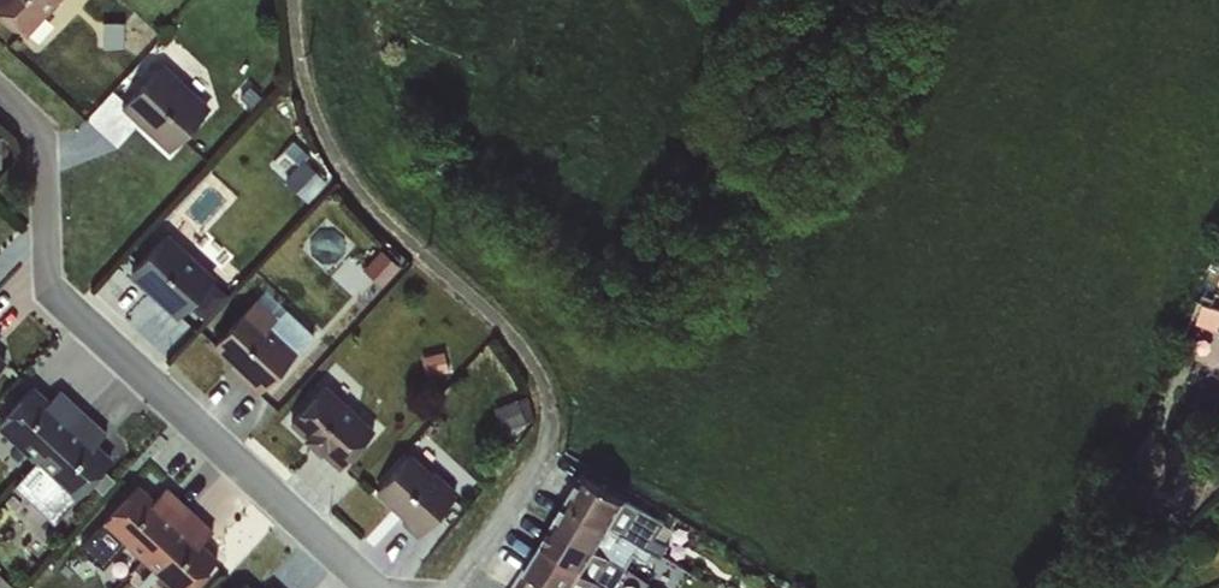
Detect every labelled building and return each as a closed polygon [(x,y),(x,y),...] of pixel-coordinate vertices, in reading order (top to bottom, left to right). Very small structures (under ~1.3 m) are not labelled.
[(28,43),(68,0),(0,0),(0,17),(28,43)] [(160,73),(123,115),(173,158),(219,106),(208,74),(176,46),(156,69),(160,73)] [(307,164),(287,185),(311,208),(336,181),(317,163),(311,168),(307,164)] [(181,226),(130,279),(178,324),(214,286),(227,298),(254,270),(240,256),(226,270),(181,226)] [(271,286),(214,350),(233,367),(230,370),(262,398),(322,330),(271,286)] [(9,362),(0,355),(0,372),(9,362)] [(453,357),(423,363),(427,386),(458,380),(453,357)] [(338,371),(288,428),(328,463),(308,485),(330,505),(353,479),(350,476),(388,432),(357,406),(366,395),(338,371)] [(0,428),(0,431),(80,501),(115,462),(100,448),(110,436),(63,395),(53,405),(34,389),(0,428)] [(529,405),(497,415),(505,439),(536,429),(529,405)] [(422,442),(373,493),(423,540),(471,489),(448,467),(453,462),(431,442),(426,446),(422,442)] [(520,587),(618,587),(619,585),(594,570),(640,491),(593,464),(520,587)] [(37,467),(15,491),(57,529),(79,504),(37,467)] [(181,587),(199,587),(229,556),(211,540),(221,528),(173,484),(162,496),(143,479),(86,542),(114,568),(134,546),(181,587)] [(246,577),(238,587),(261,587),(246,577)]
